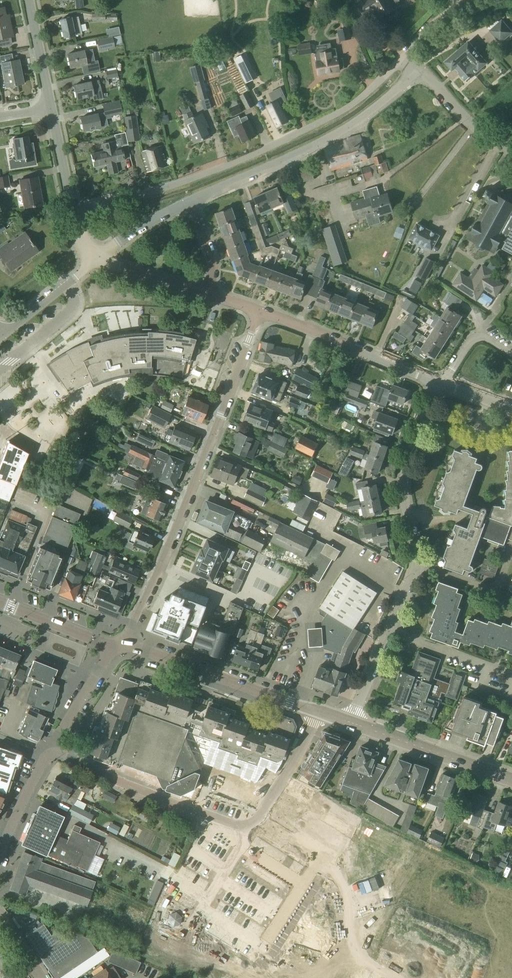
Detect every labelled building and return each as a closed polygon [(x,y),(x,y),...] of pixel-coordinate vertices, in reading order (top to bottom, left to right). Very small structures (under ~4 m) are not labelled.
[(358,5),(358,6),(363,14),(374,7),(381,18),(394,10),(400,6),(398,1),(399,0),(355,0),(358,5)] [(12,37),(7,15),(4,15),(3,8),(0,8),(0,39),(12,37)] [(59,20),(63,38),(74,36),(74,35),(81,34),(78,17),(70,19),(70,18),(59,20)] [(341,20),(343,28),(349,27),(347,18),(341,20)] [(489,31),(495,38),(502,32),(506,37),(511,33),(501,21),(489,31)] [(122,44),(120,36),(111,38),(113,46),(122,44)] [(93,42),(95,52),(114,48),(113,46),(111,38),(93,42)] [(445,63),(452,71),(454,69),(465,82),(473,75),(478,70),(486,64),(481,58),(484,55),(476,46),(473,49),(468,43),(460,50),(453,56),(445,63)] [(298,46),(299,55),(311,54),(309,44),(298,46)] [(315,54),(317,62),(319,74),(340,71),(339,69),(344,68),(343,58),(338,59),(336,48),(316,52),(316,54),(315,54)] [(67,54),(70,68),(86,64),(84,57),(93,55),(91,50),(83,51),(67,54)] [(0,56),(0,64),(1,64),(6,87),(22,83),(17,60),(3,63),(1,55),(0,56)] [(219,55),(213,57),(216,68),(222,66),(219,55)] [(243,56),(234,60),(245,83),(254,78),(243,56)] [(202,101),(208,99),(203,81),(205,80),(201,64),(190,67),(194,83),(197,82),(202,101)] [(105,71),(107,79),(117,77),(116,68),(105,71)] [(73,86),(76,99),(93,95),(91,88),(99,86),(98,81),(90,83),(90,82),(73,86)] [(153,87),(152,96),(160,97),(161,88),(153,87)] [(273,103),(266,106),(276,127),(288,121),(281,105),(287,102),(281,88),(269,94),(273,103)] [(241,97),(247,110),(254,106),(247,93),(241,97)] [(228,121),(235,136),(240,134),(243,142),(256,136),(252,129),(253,128),(249,121),(247,116),(240,119),(238,114),(242,112),(236,99),(227,103),(230,108),(229,109),(233,116),(234,119),(228,121)] [(80,118),(83,131),(100,128),(98,120),(110,118),(110,115),(122,112),(120,102),(108,105),(109,111),(80,118)] [(183,116),(185,121),(195,144),(210,137),(204,123),(206,122),(202,113),(194,117),(192,112),(183,116)] [(127,141),(139,139),(136,115),(124,116),(127,141)] [(125,133),(114,135),(115,141),(102,144),(103,151),(90,154),(93,167),(106,164),(108,175),(117,173),(114,162),(124,160),(121,147),(128,145),(125,133)] [(324,148),(332,170),(358,162),(368,159),(360,135),(348,139),(348,140),(324,148)] [(31,148),(32,147),(32,144),(28,144),(27,136),(12,139),(15,160),(9,161),(10,168),(35,164),(33,156),(32,156),(31,148)] [(141,151),(147,172),(166,166),(160,145),(141,151)] [(361,169),(363,175),(377,170),(376,165),(386,162),(384,162),(381,155),(373,158),(375,165),(361,169)] [(377,170),(363,175),(365,182),(381,177),(380,175),(389,171),(386,162),(376,165),(377,170)] [(10,186),(8,176),(0,177),(0,188),(10,186)] [(19,181),(24,208),(42,205),(37,177),(19,181)] [(373,207),(390,202),(387,194),(379,196),(376,187),(362,191),(365,199),(352,203),(355,211),(364,208),(373,206),(373,207)] [(266,193),(273,208),(284,204),(280,193),(277,188),(266,193)] [(280,193),(284,204),(288,213),(297,209),(288,189),(280,193)] [(500,240),(502,238),(500,237),(508,222),(510,223),(511,219),(511,203),(509,202),(511,199),(510,197),(505,195),(503,195),(502,198),(500,197),(492,192),(489,198),(486,203),(488,204),(478,224),(476,223),(467,239),(476,244),(475,245),(476,248),(481,251),(484,250),(485,249),(493,254),(496,248),(500,240)] [(273,208),(266,193),(254,198),(261,213),(273,208)] [(244,204),(248,216),(254,214),(250,202),(244,204)] [(393,213),(390,202),(373,207),(373,206),(364,208),(355,211),(357,219),(366,216),(369,226),(380,222),(379,217),(393,213)] [(216,214),(220,226),(236,220),(232,208),(216,214)] [(248,216),(252,228),(258,226),(254,214),(248,216)] [(500,240),(505,243),(502,249),(511,254),(511,219),(510,223),(508,222),(500,237),(502,238),(500,240)] [(241,232),(236,220),(220,226),(224,237),(241,232)] [(409,238),(431,250),(439,236),(416,224),(409,238)] [(328,248),(328,247),(341,243),(335,225),(322,229),(328,248)] [(262,237),(258,226),(252,228),(256,239),(262,237)] [(283,232),(285,238),(291,235),(289,230),(283,232)] [(224,237),(228,249),(245,243),(241,232),(224,237)] [(270,241),(276,238),(273,232),(267,236),(270,241)] [(285,238),(283,232),(277,235),(279,241),(285,238)] [(1,257),(3,256),(11,266),(28,254),(30,257),(38,251),(25,233),(8,245),(7,244),(0,249),(0,255),(1,257)] [(256,239),(260,250),(266,248),(262,237),(256,239)] [(285,252),(292,254),(294,249),(288,246),(287,242),(284,243),(283,244),(282,244),(279,249),(280,249),(285,252)] [(245,243),(228,249),(232,260),(233,260),(248,255),(249,254),(245,243)] [(328,247),(328,248),(334,265),(347,261),(341,243),(328,247)] [(272,246),(269,247),(269,248),(268,252),(268,254),(272,253),(278,255),(280,249),(279,249),(272,246)] [(269,247),(266,248),(260,250),(262,256),(268,254),(268,252),(269,248),(269,247)] [(292,254),(285,252),(283,257),(290,260),(292,254)] [(242,276),(255,281),(260,267),(251,264),(248,255),(233,260),(238,273),(241,272),(242,276)] [(317,264),(323,267),(328,269),(331,261),(331,260),(320,256),(317,264)] [(426,258),(419,270),(422,272),(419,277),(425,280),(435,263),(426,258)] [(500,272),(505,265),(501,262),(496,269),(500,272)] [(312,276),(318,279),(323,267),(317,264),(312,276)] [(476,301),(484,289),(495,297),(503,285),(492,277),(494,273),(482,265),(479,270),(475,268),(468,278),(460,273),(452,285),(476,301)] [(254,282),(266,287),(272,270),(261,266),(260,267),(255,281),(254,282)] [(323,267),(318,279),(323,281),(328,269),(323,267)] [(272,270),(266,287),(278,291),(284,275),(272,270)] [(297,273),(295,278),(289,295),(301,299),(307,283),(301,281),(303,275),(297,273)] [(338,280),(350,284),(352,279),(341,274),(338,280)] [(278,291),(289,295),(295,278),(284,275),(278,291)] [(364,283),(352,279),(350,284),(361,289),(364,283)] [(409,290),(416,294),(422,283),(415,279),(409,290)] [(361,289),(373,294),(375,288),(364,283),(361,289)] [(315,304),(327,309),(333,293),(322,288),(315,304)] [(375,288),(373,294),(384,298),(386,293),(375,288)] [(488,294),(484,291),(477,301),(481,304),(488,294)] [(345,298),(333,293),(327,309),(338,314),(345,298)] [(384,298),(392,302),(394,296),(386,293),(384,298)] [(445,303),(456,310),(462,301),(451,294),(445,303)] [(493,297),(489,294),(482,304),(486,307),(493,297)] [(338,314),(349,318),(356,302),(345,298),(338,314)] [(408,300),(406,298),(401,307),(402,308),(410,313),(412,314),(417,306),(408,300)] [(367,307),(361,323),(372,327),(379,312),(373,309),(375,304),(370,301),(367,307)] [(356,302),(349,318),(361,323),(367,307),(356,302)] [(441,317),(455,327),(462,316),(447,307),(441,317)] [(410,313),(404,323),(415,330),(418,325),(412,321),(416,316),(412,314),(410,313)] [(431,326),(449,337),(455,327),(441,317),(435,314),(432,318),(433,320),(434,321),(431,326)] [(398,333),(405,338),(408,340),(412,335),(415,330),(404,323),(398,333)] [(431,333),(428,338),(442,348),(449,337),(431,326),(429,324),(426,330),(431,333)] [(92,384),(100,380),(107,378),(113,377),(118,375),(127,374),(135,373),(140,372),(149,372),(149,375),(144,375),(138,375),(149,375),(157,376),(167,377),(177,379),(183,381),(183,380),(181,379),(186,361),(188,361),(188,362),(190,357),(191,353),(188,352),(191,342),(194,343),(195,339),(189,338),(182,336),(183,333),(177,332),(168,330),(162,330),(157,329),(141,329),(141,330),(157,330),(157,333),(147,332),(147,336),(134,336),(128,337),(117,338),(113,339),(99,342),(98,339),(92,341),(83,344),(80,345),(73,348),(65,352),(66,354),(62,356),(58,359),(53,362),(49,365),(58,379),(69,394),(74,391),(81,387),(87,384),(92,382),(92,384)] [(402,343),(405,338),(398,333),(396,332),(393,337),(402,343)] [(436,358),(442,348),(428,338),(423,335),(420,340),(425,343),(421,349),(417,345),(412,353),(423,360),(428,353),(436,358)] [(259,360),(270,363),(271,362),(292,366),(295,350),(274,346),(274,344),(263,342),(259,360)] [(298,368),(292,379),(313,390),(318,379),(298,368)] [(256,384),(282,395),(284,390),(287,383),(279,380),(278,382),(260,374),(256,384)] [(0,418),(0,419),(1,421),(0,422),(0,430),(5,427),(16,441),(31,429),(27,424),(58,401),(45,383),(0,418)] [(282,395),(256,384),(253,392),(279,403),(282,396),(282,395)] [(393,386),(389,395),(379,392),(376,402),(386,406),(388,399),(403,404),(408,392),(393,386)] [(295,394),(306,399),(309,391),(298,387),(295,394)] [(332,387),(330,399),(337,401),(340,389),(332,387)] [(346,393),(344,399),(351,402),(353,396),(346,393)] [(353,396),(351,402),(366,408),(368,401),(353,396)] [(181,415),(200,423),(207,404),(188,397),(181,415)] [(301,401),(292,397),(288,405),(298,409),(301,401)] [(160,408),(170,412),(172,408),(173,406),(163,402),(160,408)] [(273,411),(251,404),(245,422),(266,429),(267,429),(273,431),(275,424),(272,423),(274,418),(271,417),(273,411)] [(170,415),(152,406),(146,418),(164,427),(170,415)] [(392,435),(398,419),(375,411),(372,418),(378,420),(374,428),(392,435)] [(341,419),(339,426),(350,430),(352,423),(341,419)] [(173,431),(168,429),(163,441),(188,451),(195,434),(175,426),(173,431)] [(238,443),(234,452),(252,459),(259,442),(239,434),(238,433),(236,434),(234,435),(233,437),(234,439),(234,440),(236,442),(238,443)] [(271,441),(272,442),(283,447),(287,440),(275,433),(271,441)] [(296,448),(313,456),(318,444),(302,436),(296,448)] [(145,437),(142,444),(151,448),(154,442),(145,437)] [(10,443),(7,442),(0,460),(0,478),(16,484),(28,453),(16,447),(10,443)] [(283,447),(272,442),(268,450),(283,457),(287,449),(283,447)] [(370,455),(383,460),(388,447),(375,442),(370,455)] [(159,466),(179,474),(184,463),(156,452),(155,455),(153,454),(152,456),(147,454),(131,446),(128,452),(144,460),(159,466)] [(350,454),(355,456),(357,452),(358,453),(360,449),(353,446),(350,454)] [(357,452),(355,456),(362,459),(362,458),(364,453),(365,451),(360,449),(358,453),(357,452)] [(459,509),(460,504),(474,468),(478,470),(479,470),(480,470),(481,470),(482,469),(482,468),(483,467),(482,466),(482,465),(481,465),(481,464),(476,462),(477,458),(470,455),(470,453),(467,451),(463,451),(462,452),(455,450),(454,450),(455,451),(454,456),(453,455),(452,456),(454,457),(455,459),(451,471),(448,472),(447,471),(447,472),(446,477),(445,477),(444,478),(445,478),(443,483),(442,484),(444,484),(445,486),(440,498),(438,499),(437,499),(436,499),(437,500),(436,505),(435,504),(434,505),(442,508),(441,510),(445,512),(449,512),(449,511),(457,513),(459,509)] [(480,509),(480,511),(474,509),(473,514),(467,528),(455,524),(456,525),(454,530),(453,529),(453,530),(455,531),(455,533),(451,544),(449,546),(448,545),(447,546),(448,546),(446,551),(445,551),(445,552),(446,552),(444,557),(443,557),(443,558),(444,558),(446,560),(443,567),(444,568),(444,567),(463,574),(464,570),(469,572),(470,572),(471,572),(472,571),(473,570),(473,569),(473,568),(473,567),(472,566),(471,566),(466,564),(478,533),(481,534),(479,538),(480,539),(481,536),(489,539),(488,541),(498,545),(495,555),(499,557),(504,545),(506,539),(511,541),(511,451),(510,450),(510,451),(508,451),(509,456),(509,460),(507,461),(509,466),(508,470),(507,470),(508,475),(507,480),(506,480),(507,485),(507,489),(505,490),(506,494),(506,499),(504,499),(505,504),(505,508),(501,508),(501,506),(493,506),(490,515),(486,513),(486,511),(486,510),(486,509),(485,508),(484,508),(483,508),(482,508),(481,509),(480,509)] [(368,460),(365,468),(378,473),(383,460),(370,455),(368,460)] [(228,472),(237,475),(246,479),(250,470),(219,458),(216,466),(228,471),(228,472)] [(159,466),(144,460),(142,467),(149,470),(147,475),(174,486),(179,474),(159,466)] [(317,465),(312,476),(320,480),(326,469),(317,465)] [(228,471),(216,466),(212,476),(234,485),(237,475),(228,472),(228,471)] [(347,477),(349,472),(341,468),(338,474),(347,477)] [(123,475),(136,481),(139,475),(125,469),(123,475)] [(299,485),(302,479),(295,475),(292,481),(299,485)] [(123,476),(119,483),(135,490),(138,482),(123,476)] [(363,488),(365,501),(379,499),(376,485),(369,487),(367,481),(356,483),(357,490),(363,488)] [(262,507),(266,498),(248,489),(246,494),(252,497),(250,501),(262,507)] [(334,508),(335,506),(338,500),(327,495),(324,502),(334,508)] [(298,514),(309,520),(318,502),(306,496),(298,514)] [(146,497),(140,513),(159,521),(166,505),(152,499),(151,499),(146,497)] [(379,499),(365,501),(366,506),(363,507),(365,516),(368,515),(382,512),(379,499)] [(199,522),(225,532),(225,534),(261,551),(267,539),(247,530),(251,522),(233,514),(234,512),(207,501),(199,522)] [(52,517),(58,519),(63,507),(57,504),(52,517)] [(474,509),(460,504),(459,509),(473,514),(474,509)] [(69,509),(63,507),(58,519),(64,521),(69,509)] [(64,521),(69,524),(75,511),(69,509),(64,521)] [(17,574),(37,526),(27,522),(25,527),(23,526),(26,517),(11,511),(7,519),(0,537),(0,567),(17,574)] [(69,524),(75,526),(80,514),(75,511),(69,524)] [(249,520),(256,518),(255,511),(247,513),(249,520)] [(113,521),(127,528),(131,519),(117,512),(113,521)] [(31,582),(30,584),(43,589),(44,588),(49,590),(76,526),(75,526),(69,524),(64,521),(58,519),(52,517),(52,516),(43,538),(38,549),(27,576),(25,580),(31,582)] [(267,524),(277,528),(280,522),(270,518),(267,524)] [(305,558),(314,539),(314,538),(280,522),(277,528),(271,541),(305,558)] [(388,544),(385,528),(377,529),(375,523),(364,526),(367,538),(373,537),(374,543),(379,542),(380,546),(388,544)] [(152,538),(133,530),(128,542),(147,550),(148,549),(150,549),(152,544),(150,543),(152,538)] [(314,539),(305,558),(315,564),(316,562),(318,558),(321,553),(326,545),(314,539)] [(208,540),(203,550),(223,559),(224,559),(228,549),(208,540)] [(321,553),(332,559),(335,561),(340,551),(327,543),(326,545),(321,553)] [(199,554),(196,560),(197,560),(218,570),(223,559),(203,550),(202,550),(200,554),(199,554)] [(92,565),(89,573),(97,576),(100,568),(102,564),(105,556),(92,551),(88,563),(92,565)] [(330,564),(332,559),(321,553),(318,558),(330,564)] [(327,569),(330,564),(318,558),(316,562),(327,569)] [(58,594),(73,600),(79,584),(79,583),(87,563),(78,559),(73,572),(68,570),(65,578),(64,578),(58,594)] [(107,566),(102,564),(100,568),(127,579),(126,581),(133,583),(138,571),(110,559),(107,566)] [(197,560),(192,571),(213,581),(213,580),(217,582),(219,578),(215,575),(218,570),(197,560)] [(481,572),(493,577),(498,564),(485,560),(481,572)] [(242,568),(248,570),(251,563),(246,561),(242,568)] [(313,567),(324,573),(327,569),(316,562),(315,564),(313,567)] [(310,572),(322,578),(324,573),(313,567),(310,572)] [(81,603),(97,610),(97,608),(118,616),(119,615),(120,615),(130,592),(119,588),(118,590),(111,587),(114,581),(118,583),(120,579),(109,575),(110,574),(102,570),(98,578),(95,577),(91,586),(88,585),(81,603)] [(313,686),(325,691),(338,696),(346,673),(345,673),(353,651),(355,651),(365,635),(354,628),(377,593),(343,571),(320,608),(327,613),(322,622),(324,648),(334,652),(331,660),(336,662),(334,669),(327,667),(322,665),(321,667),(320,667),(313,686)] [(322,578),(310,572),(308,576),(319,583),(322,578)] [(9,583),(0,579),(0,588),(7,591),(9,583)] [(511,625),(503,623),(502,625),(489,620),(488,623),(475,619),(474,621),(468,619),(463,634),(455,631),(459,622),(456,621),(461,608),(458,608),(463,594),(457,592),(459,588),(439,581),(436,590),(439,591),(434,604),(437,605),(432,617),(435,618),(430,632),(433,632),(431,638),(459,648),(461,642),(470,645),(471,642),(484,647),(485,644),(498,649),(499,646),(510,650),(509,653),(511,654),(511,626),(511,625)] [(154,615),(148,630),(167,637),(166,639),(180,644),(181,642),(192,646),(206,606),(202,605),(198,604),(195,602),(191,601),(188,600),(184,599),(182,598),(175,595),(172,594),(170,600),(165,598),(158,615),(157,615),(157,616),(154,615)] [(228,609),(242,614),(244,608),(242,607),(231,602),(228,609)] [(226,615),(240,620),(242,614),(228,609),(226,615)] [(224,622),(237,627),(240,620),(226,615),(224,622)] [(234,636),(237,627),(224,622),(220,620),(218,625),(213,623),(212,626),(212,627),(204,625),(196,646),(209,651),(208,652),(222,657),(230,634),(234,636)] [(278,625),(274,635),(282,638),(285,628),(278,625)] [(322,627),(308,628),(309,646),(323,645),(322,627)] [(257,635),(258,633),(251,630),(244,647),(239,645),(233,661),(246,666),(247,665),(257,635)] [(257,635),(247,665),(259,669),(267,647),(260,645),(264,635),(258,633),(257,635)] [(0,648),(0,699),(4,689),(5,689),(13,669),(19,655),(0,648)] [(418,680),(429,684),(431,685),(440,660),(418,652),(412,670),(414,670),(412,676),(419,678),(418,680)] [(31,681),(39,684),(43,685),(44,683),(49,685),(51,683),(56,670),(33,661),(30,668),(27,667),(24,675),(33,678),(31,681)] [(14,679),(22,681),(24,676),(23,675),(25,671),(18,668),(14,679)] [(445,696),(457,700),(467,673),(455,668),(445,696)] [(419,678),(412,676),(400,671),(397,681),(401,682),(394,701),(410,706),(408,714),(432,723),(439,703),(427,698),(429,692),(427,691),(429,684),(418,680),(419,678)] [(96,726),(87,751),(96,755),(94,760),(95,760),(111,765),(113,760),(116,762),(120,763),(121,764),(123,764),(124,764),(127,766),(159,777),(165,789),(168,790),(173,792),(183,796),(183,797),(185,796),(186,799),(197,793),(196,791),(198,790),(197,789),(200,779),(202,774),(203,771),(210,749),(258,766),(259,766),(262,761),(265,762),(266,759),(277,763),(278,762),(283,760),(288,746),(291,747),(297,728),(298,726),(297,724),(297,723),(295,719),(280,714),(273,717),(270,726),(236,714),(237,711),(171,687),(170,691),(141,680),(140,684),(122,677),(110,708),(107,707),(100,727),(96,726)] [(22,681),(14,679),(12,684),(20,687),(22,681)] [(43,685),(42,688),(31,685),(25,703),(34,706),(50,711),(58,686),(51,683),(49,685),(44,683),(43,685)] [(445,728),(468,736),(467,739),(485,746),(486,743),(494,746),(504,718),(496,715),(497,713),(479,707),(481,703),(464,697),(460,708),(458,708),(452,722),(451,721),(447,728),(446,728),(445,728)] [(17,733),(37,742),(48,718),(28,709),(17,733)] [(298,779),(319,789),(348,742),(327,734),(298,779)] [(4,792),(5,792),(18,753),(0,747),(0,791),(4,792)] [(349,767),(371,774),(373,766),(378,753),(361,747),(356,760),(352,758),(349,767)] [(385,785),(387,785),(388,783),(393,785),(392,787),(401,791),(401,790),(406,792),(405,792),(412,795),(413,792),(417,794),(416,796),(418,797),(429,769),(416,764),(414,767),(411,766),(412,763),(400,759),(385,785)] [(371,774),(349,767),(342,785),(355,789),(350,803),(362,810),(385,770),(373,766),(371,774)] [(439,807),(450,777),(442,774),(436,792),(435,796),(428,793),(425,802),(438,807),(439,807)] [(68,795),(76,799),(80,790),(87,793),(91,784),(76,776),(72,785),(56,777),(52,785),(68,793),(68,795)] [(450,777),(439,807),(435,817),(442,819),(447,805),(448,805),(451,798),(451,797),(458,780),(450,777)] [(72,805),(76,799),(68,795),(68,793),(52,785),(48,793),(64,801),(72,805)] [(97,797),(111,805),(117,795),(102,787),(97,797)] [(482,829),(483,828),(488,812),(483,810),(487,798),(474,793),(467,813),(472,815),(469,825),(482,829)] [(483,828),(494,832),(497,823),(505,826),(505,825),(511,827),(511,824),(511,818),(508,817),(511,807),(499,802),(494,814),(488,812),(483,828)] [(22,844),(39,851),(46,835),(47,836),(54,839),(56,835),(64,817),(39,806),(36,814),(34,813),(25,834),(26,834),(22,844)] [(134,815),(146,821),(151,812),(139,806),(134,815)] [(76,818),(88,824),(89,822),(93,815),(81,809),(76,818)] [(188,829),(194,831),(197,820),(192,818),(188,829)] [(106,830),(116,834),(119,828),(110,823),(106,830)] [(46,835),(39,851),(75,868),(76,866),(89,837),(79,833),(81,828),(74,825),(67,840),(56,835),(54,839),(47,836),(46,835)] [(408,833),(420,839),(424,832),(412,826),(408,833)] [(426,841),(440,847),(444,838),(431,832),(426,841)] [(89,837),(76,866),(87,871),(99,842),(89,837)] [(499,842),(495,853),(500,855),(504,844),(499,842)] [(503,851),(500,858),(494,870),(502,874),(508,863),(506,862),(510,852),(504,849),(503,851)] [(10,889),(25,894),(28,885),(86,905),(94,882),(40,862),(41,859),(23,852),(10,889)] [(479,855),(473,853),(470,860),(476,862),(479,860),(479,855)] [(26,935),(54,977),(60,977),(97,954),(85,936),(73,931),(67,936),(60,926),(51,932),(44,921),(26,932),(26,935)] [(112,949),(107,961),(114,964),(119,953),(113,950),(112,949)] [(119,953),(114,964),(119,967),(124,955),(119,953)] [(124,955),(119,967),(123,969),(129,957),(124,955)] [(129,957),(123,969),(129,971),(134,959),(131,958),(129,957)] [(134,959),(129,971),(135,974),(139,964),(140,962),(134,959)]
